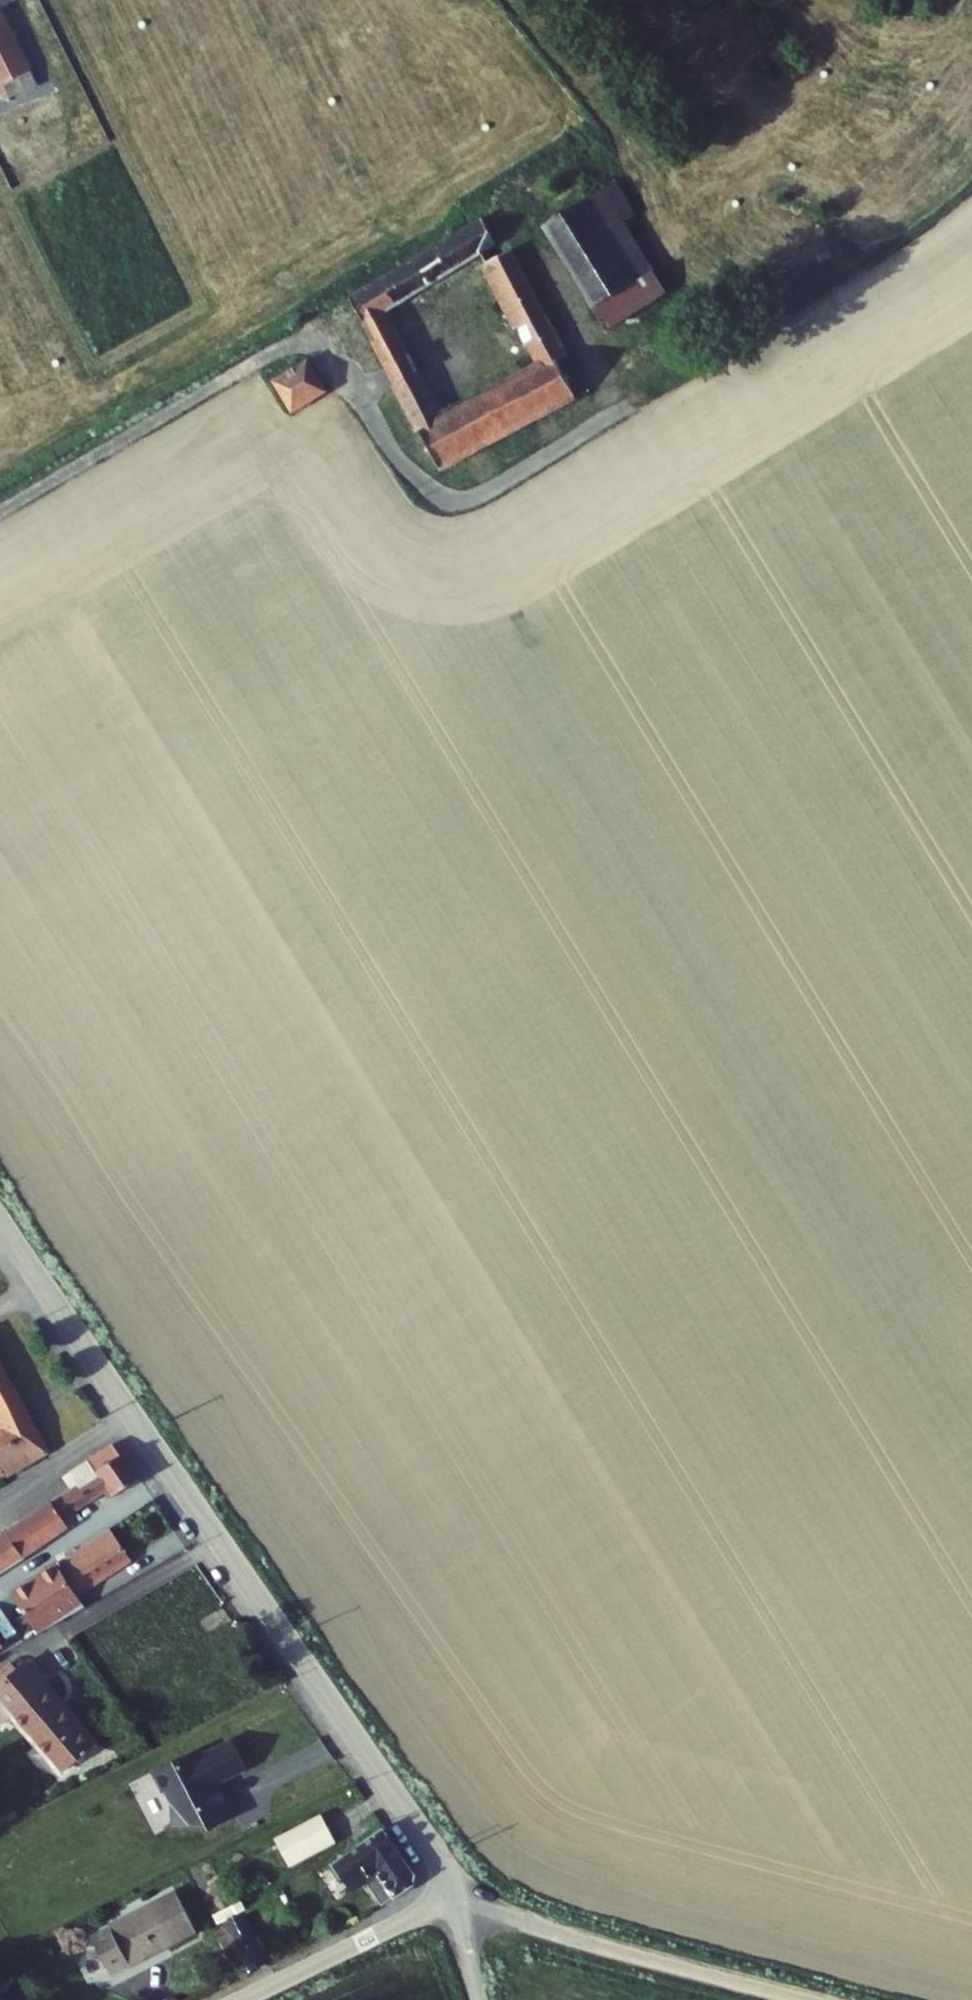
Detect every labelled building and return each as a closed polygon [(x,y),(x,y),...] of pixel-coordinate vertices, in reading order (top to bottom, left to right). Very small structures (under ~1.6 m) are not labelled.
[(12,78),(45,61),(15,0),(14,0),(0,7),(0,54),(12,78)] [(559,166),(566,178),(578,171),(571,158),(559,166)] [(542,222),(592,303),(655,266),(624,216),(635,209),(615,178),(542,222)] [(427,449),(435,464),(446,459),(451,462),(452,456),(487,438),(492,441),(493,435),(499,431),(503,436),(503,429),(512,425),(517,429),(518,421),(553,403),(558,407),(558,401),(578,390),(511,245),(515,242),(492,207),(319,312),(345,355),(351,352),(360,371),(380,361),(382,364),(404,353),(380,309),(479,249),(485,258),(516,327),(501,334),(516,362),(520,361),(525,372),(498,386),(493,382),(492,389),(484,393),(478,390),(479,396),(473,399),(467,395),(467,401),(444,413),(419,365),(412,369),(391,382),(423,442),(420,449),(427,449)] [(670,290),(655,266),(592,303),(606,327),(629,313),(670,290)] [(600,331),(631,385),(662,368),(629,313),(606,327),(600,331)] [(382,364),(391,382),(412,369),(404,353),(382,364)] [(270,380),(287,410),(322,390),(305,360),(270,380)] [(2,1469),(49,1442),(0,1363),(0,1413),(7,1424),(0,1429),(0,1465),(2,1469)] [(36,1536),(115,1486),(118,1490),(157,1467),(140,1443),(137,1445),(130,1433),(89,1458),(96,1470),(0,1530),(0,1567),(40,1541),(36,1536)] [(80,1604),(69,1585),(124,1553),(105,1521),(5,1580),(35,1630),(80,1604)] [(68,1770),(100,1743),(30,1661),(0,1687),(0,1716),(9,1726),(20,1716),(68,1770)] [(194,1815),(228,1814),(231,1818),(257,1804),(248,1789),(246,1790),(240,1778),(236,1781),(233,1776),(267,1757),(251,1727),(199,1756),(195,1749),(172,1762),(184,1783),(186,1782),(192,1792),(194,1815)] [(283,1836),(296,1862),(342,1838),(328,1812),(283,1836)] [(395,1900),(428,1872),(386,1823),(351,1853),(349,1864),(346,1866),(355,1876),(366,1867),(372,1873),(395,1900)] [(351,1853),(341,1859),(346,1866),(349,1864),(351,1853)] [(355,1876),(361,1883),(372,1873),(366,1867),(355,1876)] [(150,1948),(152,1951),(167,1944),(165,1940),(189,1928),(192,1931),(219,1916),(198,1876),(115,1919),(134,1956),(150,1948)] [(241,1976),(269,1964),(246,1909),(218,1921),(241,1976)]
